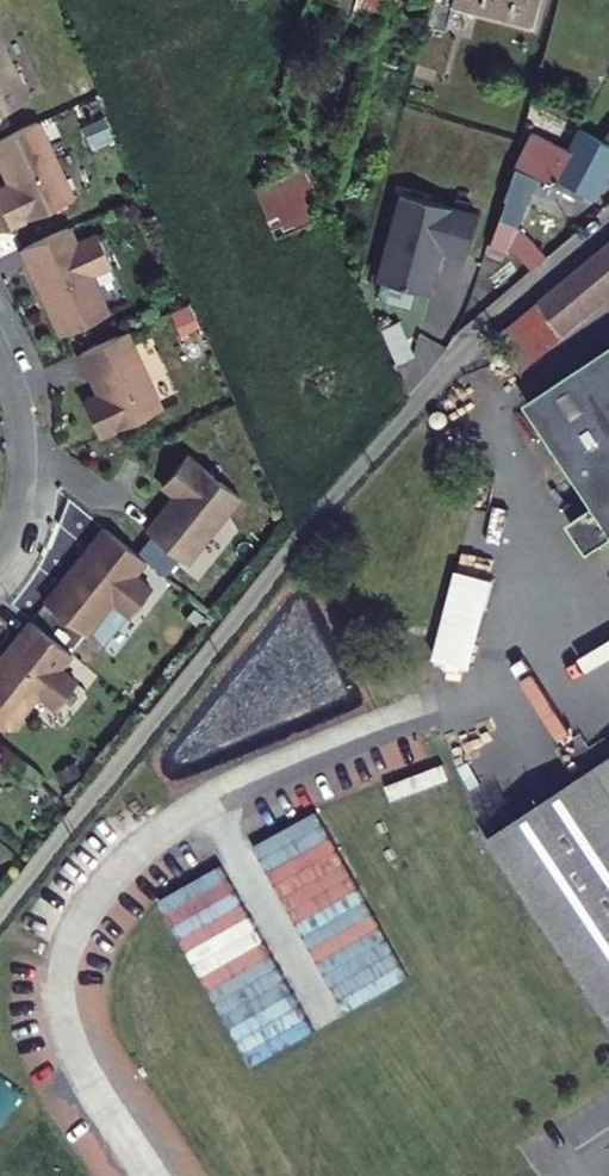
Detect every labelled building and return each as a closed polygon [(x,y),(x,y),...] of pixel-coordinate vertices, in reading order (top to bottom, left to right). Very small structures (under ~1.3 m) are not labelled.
[(293,6),(335,25),(340,7),(354,14),(358,0),(295,0),(293,6)] [(530,0),(459,0),(524,20),(530,0)] [(14,89),(0,59),(0,95),(14,89)] [(0,121),(0,215),(60,187),(24,110),(0,121)] [(542,195),(560,164),(595,185),(608,165),(608,133),(588,120),(575,140),(542,126),(520,186),(542,195)] [(272,236),(316,220),(308,199),(316,196),(306,168),(254,187),(272,236)] [(555,186),(547,207),(581,220),(589,199),(555,186)] [(392,194),(377,282),(432,292),(439,252),(465,257),(473,208),(392,194)] [(55,215),(7,238),(29,285),(35,283),(39,291),(33,294),(47,324),(95,302),(77,263),(97,254),(83,222),(62,232),(55,215)] [(538,247),(519,226),(508,241),(523,259),(538,247)] [(497,333),(518,361),(608,283),(608,236),(497,333)] [(35,283),(29,285),(33,294),(39,291),(35,283)] [(113,319),(66,341),(85,382),(70,389),(88,425),(149,396),(113,319)] [(529,374),(608,498),(608,322),(529,374)] [(518,361),(497,333),(490,341),(514,364),(518,361)] [(162,482),(134,517),(175,550),(228,484),(174,441),(149,472),(162,482)] [(134,548),(92,515),(60,556),(64,559),(58,567),(54,563),(33,589),(75,622),(101,589),(118,603),(140,576),(123,562),(134,548)] [(60,556),(54,563),(58,567),(64,559),(60,556)] [(455,571),(432,660),(471,670),(494,581),(455,571)] [(18,608),(0,630),(0,714),(26,682),(44,695),(65,669),(48,655),(59,641),(18,608)] [(499,853),(608,1016),(608,777),(499,853)] [(332,823),(265,852),(333,1010),(401,981),(332,823)] [(228,878),(166,911),(228,1027),(248,1017),(240,1003),(264,990),(254,972),(273,962),(228,878)]
